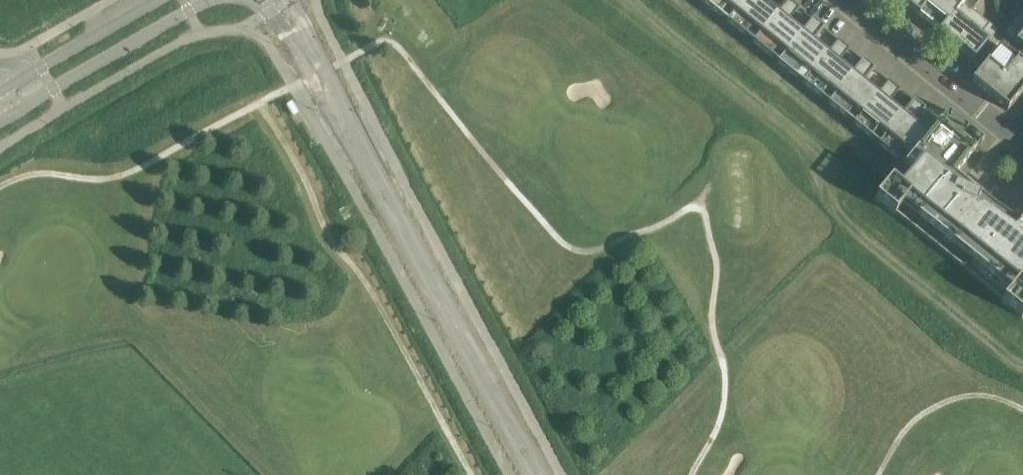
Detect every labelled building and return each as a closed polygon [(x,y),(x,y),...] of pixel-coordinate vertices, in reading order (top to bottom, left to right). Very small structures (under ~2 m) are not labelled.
[(702,2),(728,22),(745,0),(704,0),(702,2)] [(728,22),(753,43),(776,13),(775,12),(776,12),(762,1),(763,0),(745,0),(728,22)] [(802,34),(801,33),(801,32),(788,22),(799,8),(790,0),(785,0),(776,12),(775,12),(776,13),(753,43),(779,64),(802,34)] [(901,1),(918,15),(929,0),(902,0),(901,1)] [(918,15),(939,32),(963,3),(966,0),(929,0),(918,15)] [(939,32),(974,60),(997,30),(963,3),(939,32)] [(1004,33),(1022,48),(1022,9),(1004,33)] [(813,42),(824,28),(813,18),(801,32),(801,33),(802,34),(779,64),(804,84),(827,54),(826,54),(826,53),(813,42)] [(828,104),(852,75),(851,74),(852,73),(838,62),(849,48),(838,39),(826,53),(826,54),(827,54),(804,84),(828,104)] [(1007,110),(1022,91),(1022,64),(1000,46),(972,81),(1007,110)] [(863,83),(875,69),(863,59),(852,73),(851,74),(852,75),(828,104),(854,124),(877,95),(876,94),(877,94),(863,83)] [(876,94),(877,95),(854,124),(879,145),(903,116),(901,115),(902,114),(888,103),(900,89),(888,80),(877,94),(876,94)] [(925,110),(913,100),(902,114),(901,115),(903,116),(879,145),(904,165),(928,135),(914,124),(925,110)] [(928,135),(904,165),(893,179),(891,177),(873,199),(895,217),(896,215),(1001,300),(999,302),(1022,320),(1022,318),(1022,207),(1011,221),(986,200),(985,202),(979,209),(975,206),(980,197),(969,188),(965,191),(948,183),(953,176),(963,184),(964,183),(955,175),(975,150),(939,121),(928,135)]
